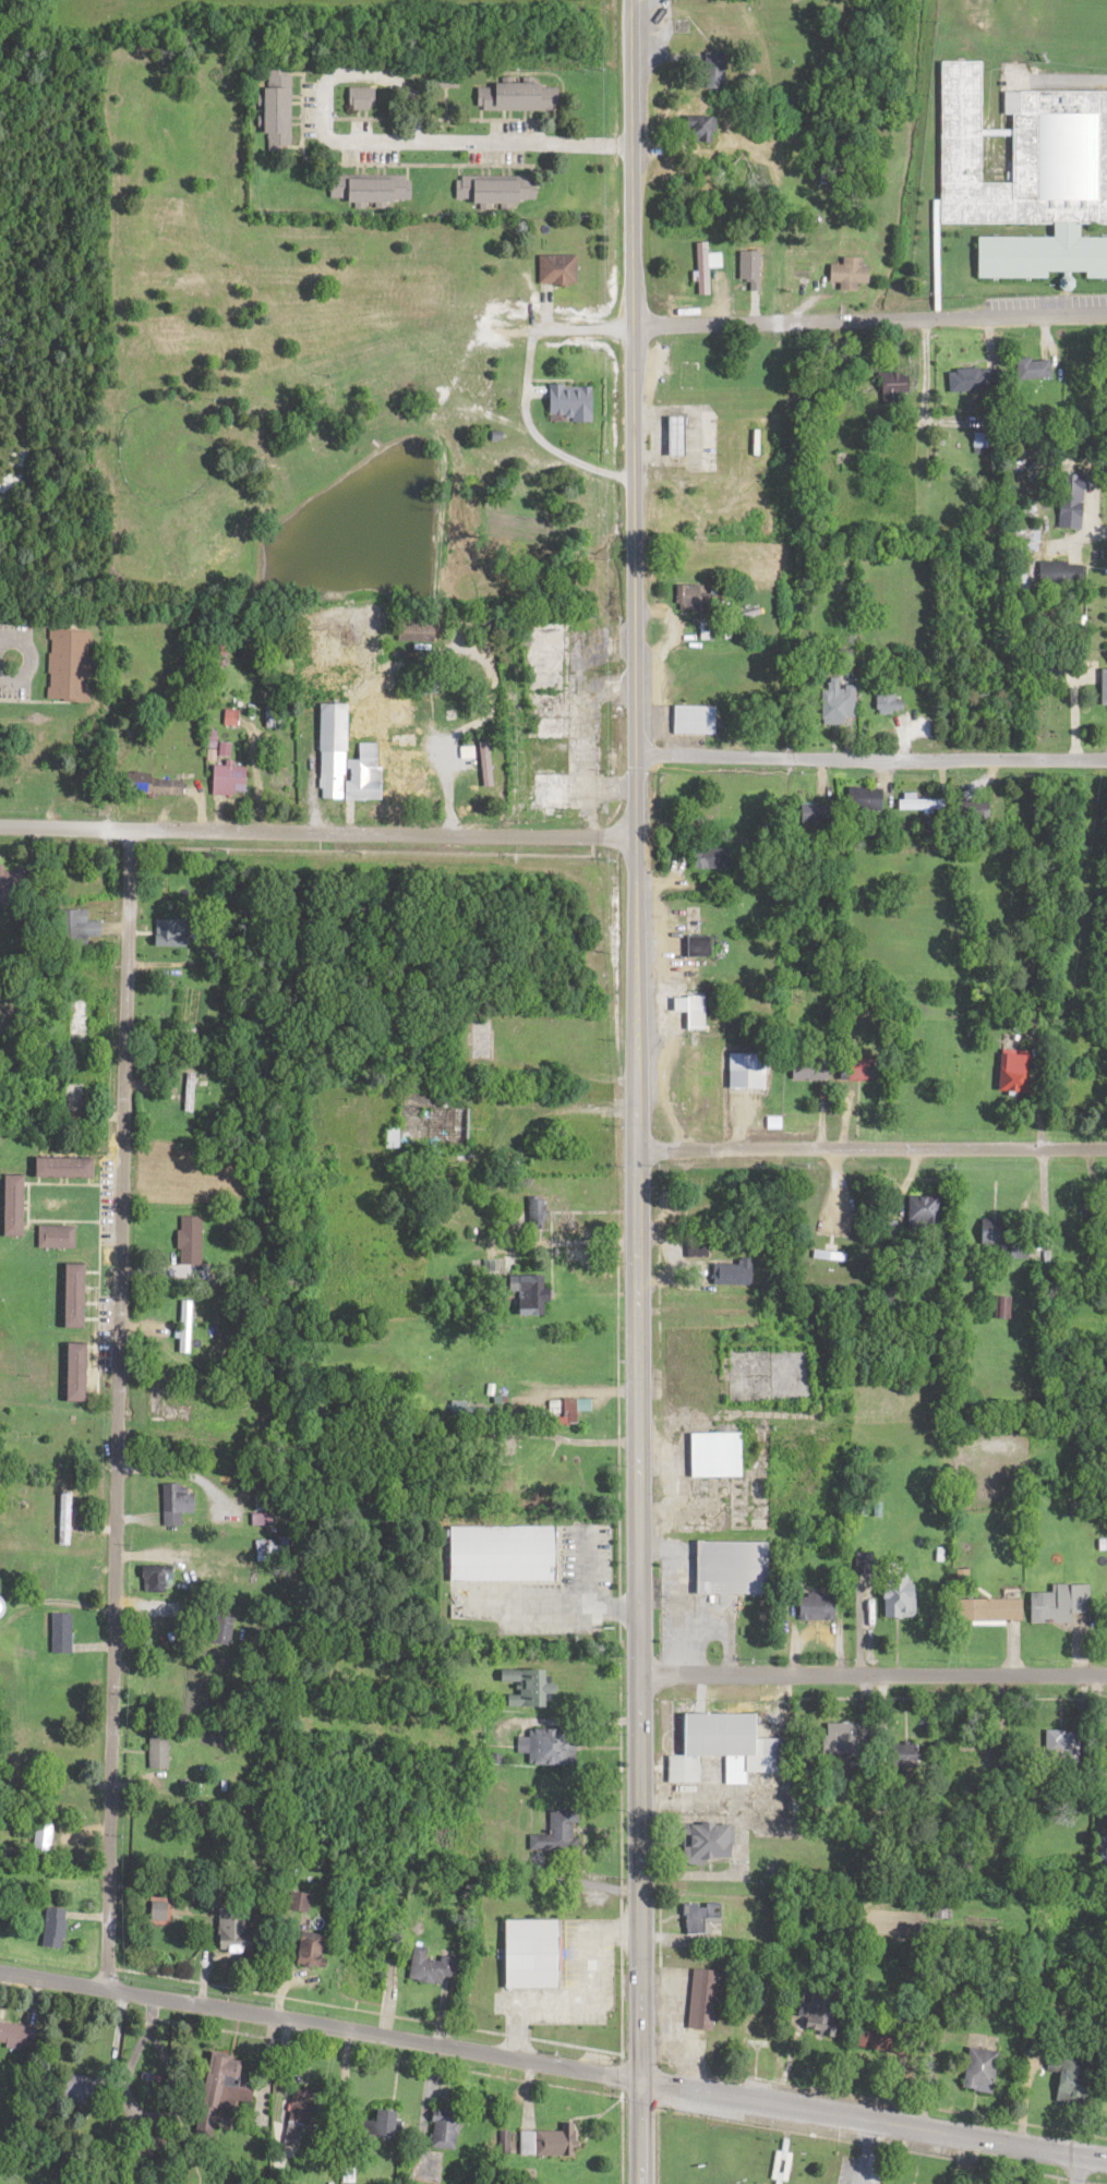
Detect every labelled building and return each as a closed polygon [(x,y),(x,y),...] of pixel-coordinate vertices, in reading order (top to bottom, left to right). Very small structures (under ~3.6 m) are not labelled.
[(706,92),(726,92),(726,56),(706,56),(706,92)] [(1007,116),(1016,116),(1015,186),(984,186),(985,65),(946,64),(944,225),(981,226),(980,281),(1052,281),(1052,274),(1087,275),(1087,281),(1106,282),(1106,240),(1084,240),(1085,227),(1106,228),(1106,95),(1007,94),(1007,116)] [(292,154),(292,74),(268,74),(268,154),(292,154)] [(561,87),(480,87),(480,113),(561,113),(561,87)] [(376,113),(376,91),(350,91),(350,113),(376,113)] [(411,180),(331,180),(331,204),(411,204),(411,180)] [(457,206),(538,205),(538,180),(457,180),(457,206)] [(710,258),(709,246),(696,246),(697,298),(711,298),(711,270),(723,270),(722,257),(710,258)] [(541,287),(578,287),(578,259),(541,259),(541,287)] [(860,294),(860,286),(872,286),(873,269),(865,269),(865,261),(846,260),(845,268),(833,268),(832,285),(843,286),(842,293),(860,294)] [(768,282),(768,264),(734,264),(734,282),(768,282)] [(791,284),(812,284),(812,268),(791,268),(791,284)] [(1018,362),(1018,382),(1053,382),(1053,362),(1018,362)] [(950,373),(951,394),(994,392),(993,371),(950,373)] [(881,407),(901,407),(901,396),(918,396),(918,376),(881,376),(881,407)] [(575,418),(575,425),(596,425),(596,388),(552,388),(552,418),(575,418)] [(672,458),(689,458),(689,419),(672,419),(672,458)] [(976,456),(995,456),(995,435),(976,435),(976,456)] [(1085,526),(1085,478),(1062,477),(1062,526),(1085,526)] [(1042,586),(1084,586),(1084,565),(1042,565),(1042,586)] [(703,597),(703,588),(677,588),(677,615),(712,615),(712,597),(703,597)] [(400,645),(438,645),(438,620),(429,620),(429,627),(400,627),(400,645)] [(90,705),(92,632),(50,632),(48,704),(90,705)] [(824,727),(857,727),(857,688),(840,688),(840,681),(824,681),(824,727)] [(898,695),(880,695),(880,716),(905,716),(905,704),(898,704),(898,695)] [(268,706),(268,733),(285,733),(285,706),(268,706)] [(352,708),(325,707),(323,801),(350,802),(352,708)] [(675,709),(675,738),(718,738),(718,709),(675,709)] [(239,713),(226,713),(226,729),(239,729),(239,713)] [(539,743),(572,743),(572,721),(539,721),(539,743)] [(484,745),(484,790),(495,790),(495,745),(484,745)] [(219,757),(229,760),(232,748),(222,746),(219,757)] [(381,748),(361,748),(362,803),(382,803),(381,748)] [(248,798),(248,770),(234,770),(234,762),(225,762),(225,769),(216,769),(216,798),(248,798)] [(421,791),(420,776),(397,776),(397,791),(421,791)] [(129,798),(187,798),(187,780),(129,779),(129,798)] [(884,792),(852,792),(852,813),(884,813),(884,792)] [(901,803),(901,813),(946,813),(946,803),(901,803)] [(972,823),(993,823),(993,805),(972,805),(972,823)] [(731,873),(731,851),(694,851),(694,873),(731,873)] [(64,913),(64,940),(103,940),(103,924),(88,924),(88,913),(64,913)] [(190,945),(190,922),(175,922),(175,945),(190,945)] [(716,939),(690,939),(690,960),(716,960),(716,939)] [(91,998),(70,998),(70,1045),(91,1045),(91,998)] [(691,1033),(709,1033),(709,1000),(678,1000),(678,1016),(691,1016),(691,1033)] [(1003,1093),(1033,1093),(1033,1055),(1003,1056),(1003,1093)] [(731,1057),(731,1092),(769,1092),(769,1057),(731,1057)] [(876,1062),(843,1062),(843,1083),(876,1083),(876,1062)] [(196,1077),(186,1077),(186,1115),(196,1115),(196,1077)] [(86,1124),(86,1084),(66,1084),(66,1124),(86,1124)] [(419,1132),(435,1132),(435,1110),(419,1110),(419,1132)] [(401,1130),(388,1130),(388,1150),(401,1150),(401,1130)] [(97,1161),(36,1161),(36,1180),(97,1180),(97,1161)] [(27,1179),(6,1179),(6,1240),(27,1240),(27,1179)] [(942,1230),(942,1196),(911,1196),(911,1230),(942,1230)] [(547,1200),(529,1200),(529,1234),(547,1234),(547,1200)] [(203,1220),(182,1220),(182,1269),(203,1269),(203,1220)] [(983,1222),(984,1251),(1014,1251),(1013,1222),(983,1222)] [(77,1251),(77,1229),(39,1229),(39,1251),(77,1251)] [(756,1288),(756,1263),(742,1263),(742,1267),(715,1267),(715,1288),(756,1288)] [(88,1332),(88,1268),(67,1268),(67,1332),(88,1332)] [(549,1280),(514,1280),(514,1318),(549,1318),(549,1280)] [(1013,1300),(998,1300),(998,1322),(1013,1322),(1013,1300)] [(193,1304),(180,1304),(180,1357),(193,1357),(193,1304)] [(90,1405),(90,1348),(70,1348),(70,1405),(90,1405)] [(150,1424),(186,1425),(186,1409),(164,1409),(164,1386),(151,1385),(150,1424)] [(565,1426),(579,1426),(579,1402),(565,1402),(565,1426)] [(744,1437),(693,1437),(693,1480),(744,1480),(744,1437)] [(164,1488),(164,1530),(183,1530),(183,1516),(195,1516),(195,1488),(164,1488)] [(60,1497),(60,1548),(73,1548),(73,1497),(60,1497)] [(274,1518),(254,1518),(254,1527),(274,1527),(274,1518)] [(258,1564),(279,1564),(279,1544),(258,1544),(258,1564)] [(773,1546),(700,1546),(700,1598),(773,1598),(773,1546)] [(887,1621),(915,1621),(916,1568),(888,1567),(887,1621)] [(172,1571),(148,1571),(148,1596),(172,1596),(172,1571)] [(1091,1587),(1054,1588),(1054,1596),(1042,1596),(1042,1623),(1076,1623),(1075,1616),(1091,1616),(1091,1587)] [(837,1623),(837,1597),(800,1597),(800,1623),(837,1623)] [(1019,1602),(964,1602),(964,1624),(1019,1624),(1019,1602)] [(12,1629),(26,1619),(16,1604),(1,1614),(12,1629)] [(73,1656),(73,1616),(52,1616),(52,1656),(73,1656)] [(213,1645),(232,1648),(236,1621),(217,1618),(213,1645)] [(552,1711),(552,1697),(564,1697),(564,1688),(552,1688),(553,1674),(505,1673),(505,1685),(523,1685),(522,1698),(510,1698),(510,1710),(552,1711)] [(762,1715),(686,1716),(686,1759),(672,1759),(673,1784),(702,1784),(702,1758),(728,1758),(728,1787),(749,1787),(749,1775),(786,1775),(786,1741),(762,1741),(762,1715)] [(862,1726),(832,1726),(832,1758),(862,1758),(862,1726)] [(578,1731),(532,1731),(532,1740),(521,1740),(521,1758),(530,1758),(530,1767),(578,1767),(578,1731)] [(151,1734),(151,1771),(170,1771),(170,1734),(151,1734)] [(578,1813),(552,1813),(552,1837),(532,1837),(532,1853),(578,1853),(578,1813)] [(737,1863),(738,1821),(691,1820),(690,1862),(737,1863)] [(53,1857),(54,1826),(37,1825),(36,1856),(53,1857)] [(313,1913),(313,1896),(295,1896),(295,1913),(313,1913)] [(723,1907),(688,1907),(688,1936),(723,1936),(723,1907)] [(69,1912),(48,1910),(45,1949),(66,1951),(69,1912)] [(935,1924),(952,1924),(952,1910),(935,1910),(935,1924)] [(221,1954),(258,1953),(258,1930),(251,1930),(251,1920),(241,1920),(241,1911),(220,1912),(221,1954)] [(300,1968),(327,1969),(328,1937),(301,1936),(300,1968)] [(455,1980),(456,1961),(429,1960),(430,1952),(414,1951),(412,1985),(445,1986),(446,1979),(455,1980)] [(566,1953),(535,1953),(535,1976),(566,1976),(566,1953)] [(692,2032),(717,2033),(720,1973),(695,1972),(692,2032)] [(808,2033),(839,2038),(845,1993),(815,1988),(808,2033)] [(0,2024),(0,2048),(34,2054),(38,2031),(0,2024)] [(895,2035),(863,2027),(858,2048),(890,2056),(895,2035)] [(1003,2056),(974,2050),(965,2092),(994,2098),(1003,2056)] [(242,2113),(246,2060),(214,2057),(211,2111),(242,2113)] [(1061,2075),(1060,2106),(1100,2107),(1101,2060),(1051,2059),(1050,2075),(1061,2075)] [(76,2110),(103,2108),(101,2079),(74,2080),(76,2110)] [(325,2096),(296,2091),(291,2124),(320,2128),(325,2096)] [(402,2140),(403,2114),(378,2113),(377,2139),(402,2140)] [(466,2122),(439,2117),(434,2151),(461,2154),(466,2122)] [(522,2134),(522,2159),(576,2159),(576,2127),(565,2127),(565,2134),(522,2134)]
